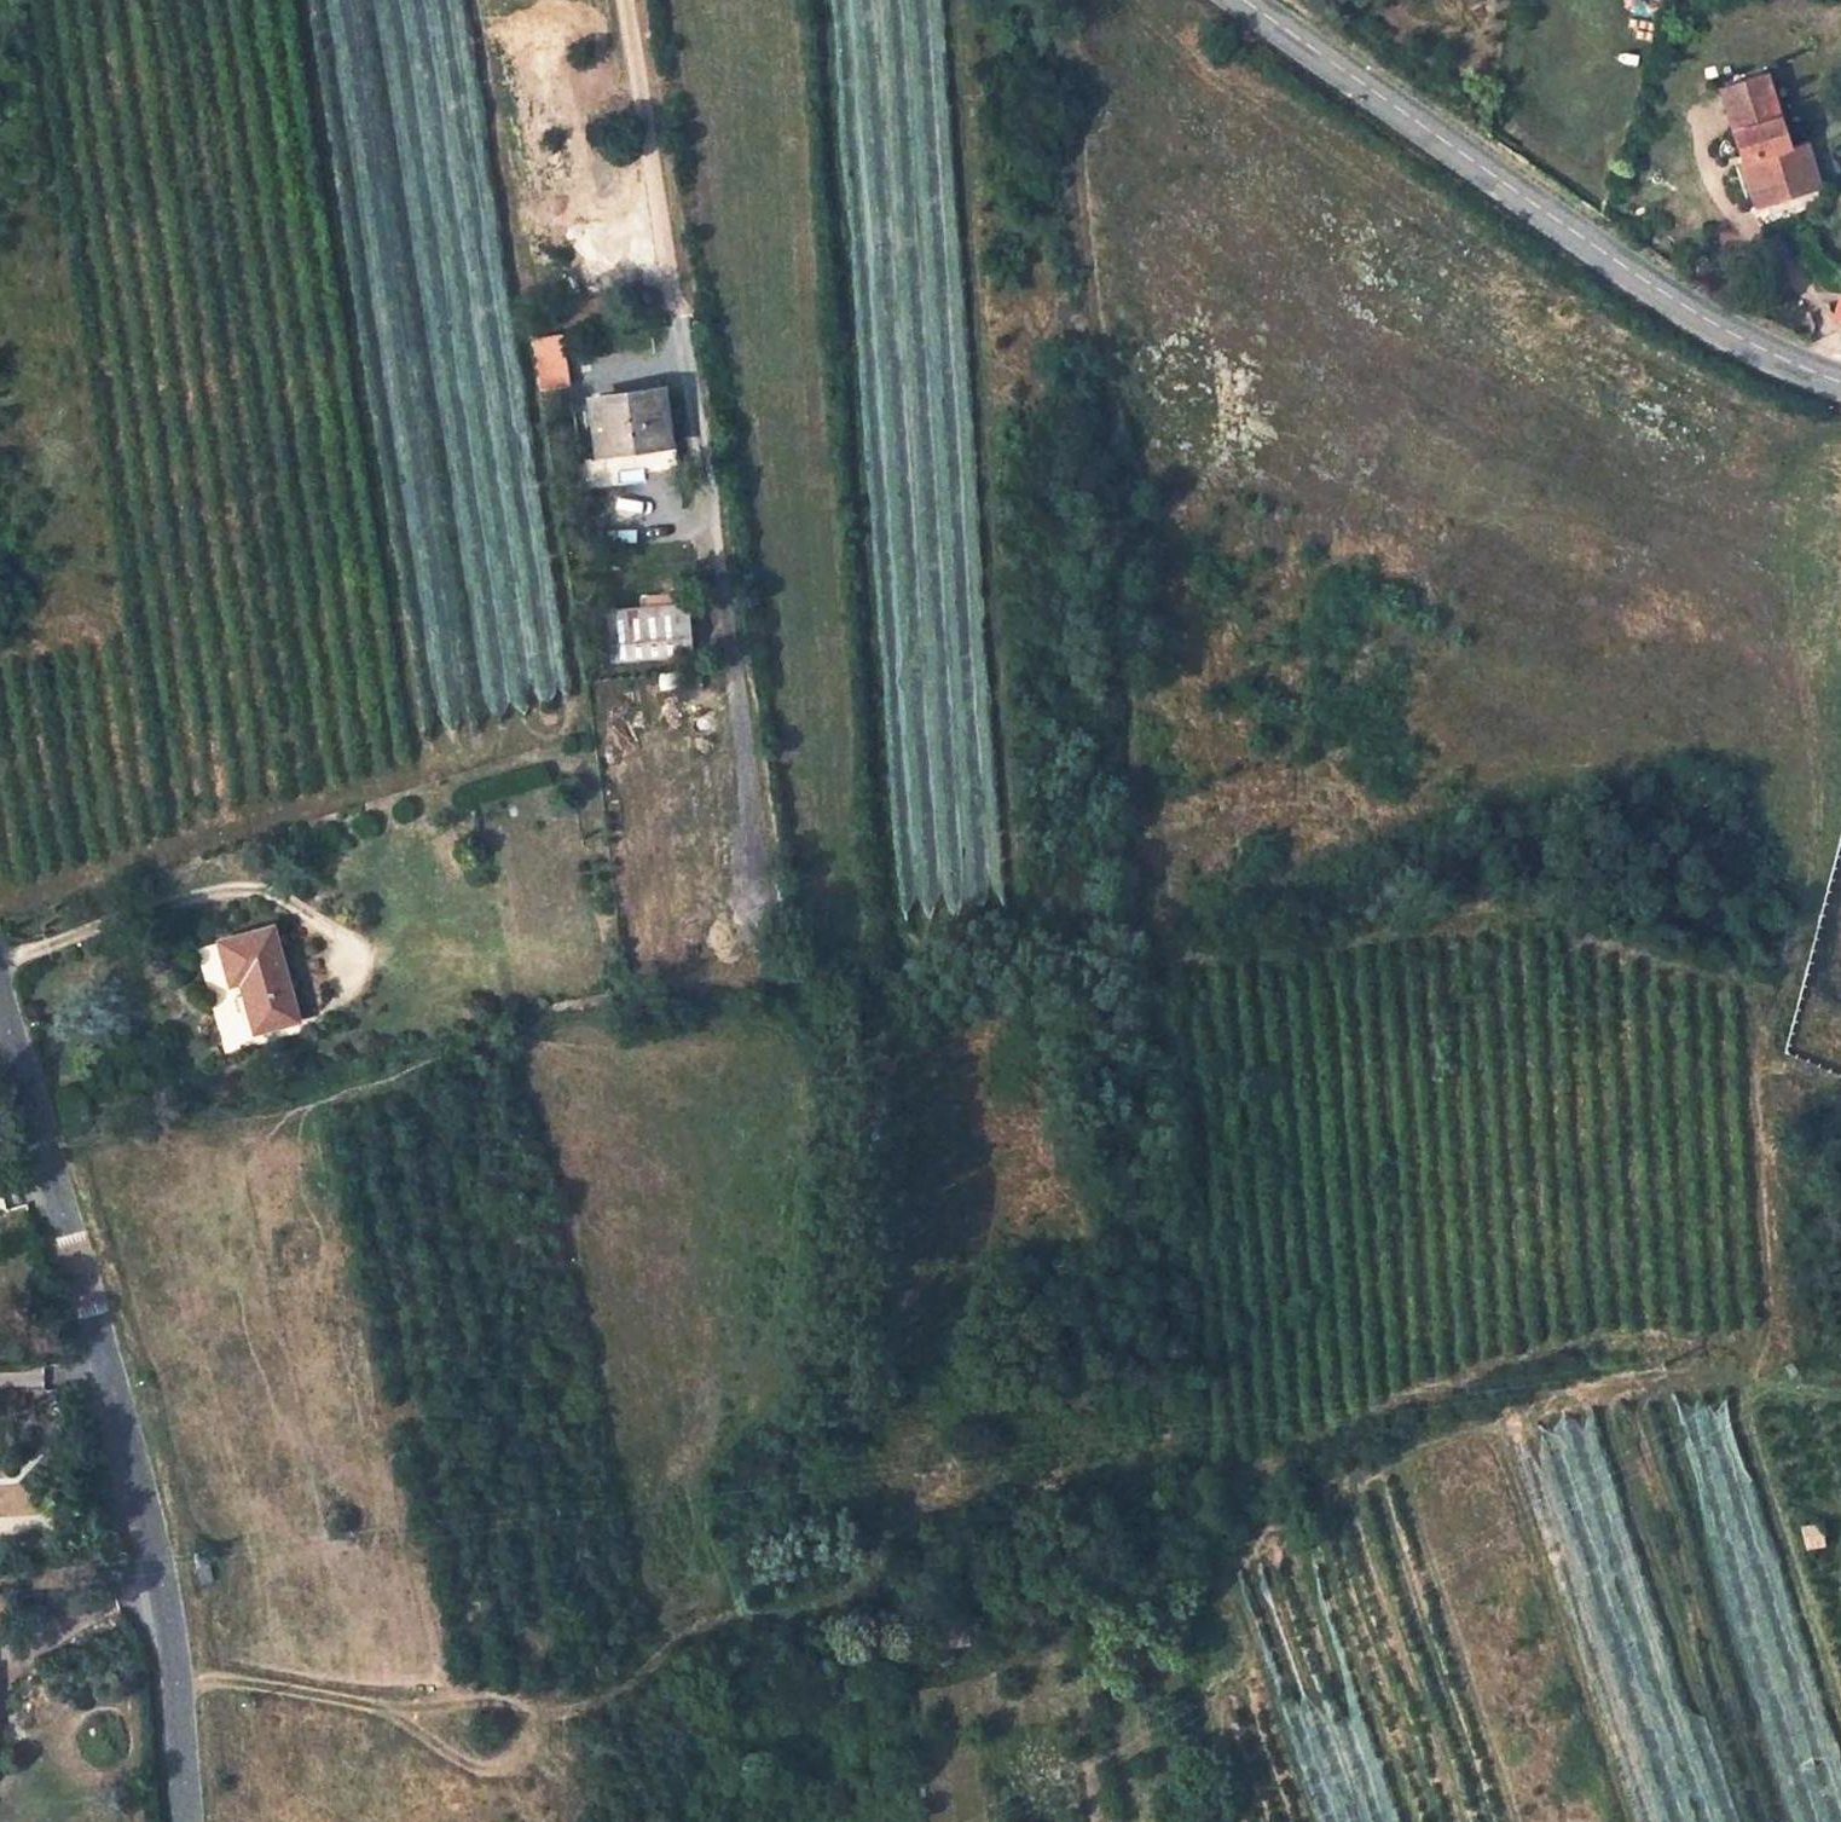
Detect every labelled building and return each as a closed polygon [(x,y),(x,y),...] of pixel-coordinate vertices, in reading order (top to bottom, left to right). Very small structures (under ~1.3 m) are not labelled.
[(1787,150),(1763,78),(1727,90),(1742,134),(1732,137),(1755,209),(1801,194),(1787,150)] [(1718,93),(1732,137),(1742,134),(1727,90),(1718,93)] [(1787,150),(1801,194),(1819,188),(1804,144),(1787,150)] [(562,352),(530,356),(538,408),(570,404),(562,352)] [(671,477),(661,408),(627,413),(634,461),(637,481),(671,477)] [(634,461),(627,413),(595,417),(601,466),(634,461)] [(683,603),(600,607),(603,660),(686,656),(683,603)] [(273,919),(216,934),(222,963),(279,946),(273,919)] [(235,971),(249,1018),(294,1005),(279,946),(222,963),(225,973),(235,971)] [(1815,1520),(1796,1522),(1799,1546),(1818,1542),(1815,1520)] [(939,1638),(963,1635),(962,1615),(938,1616),(939,1638)]
